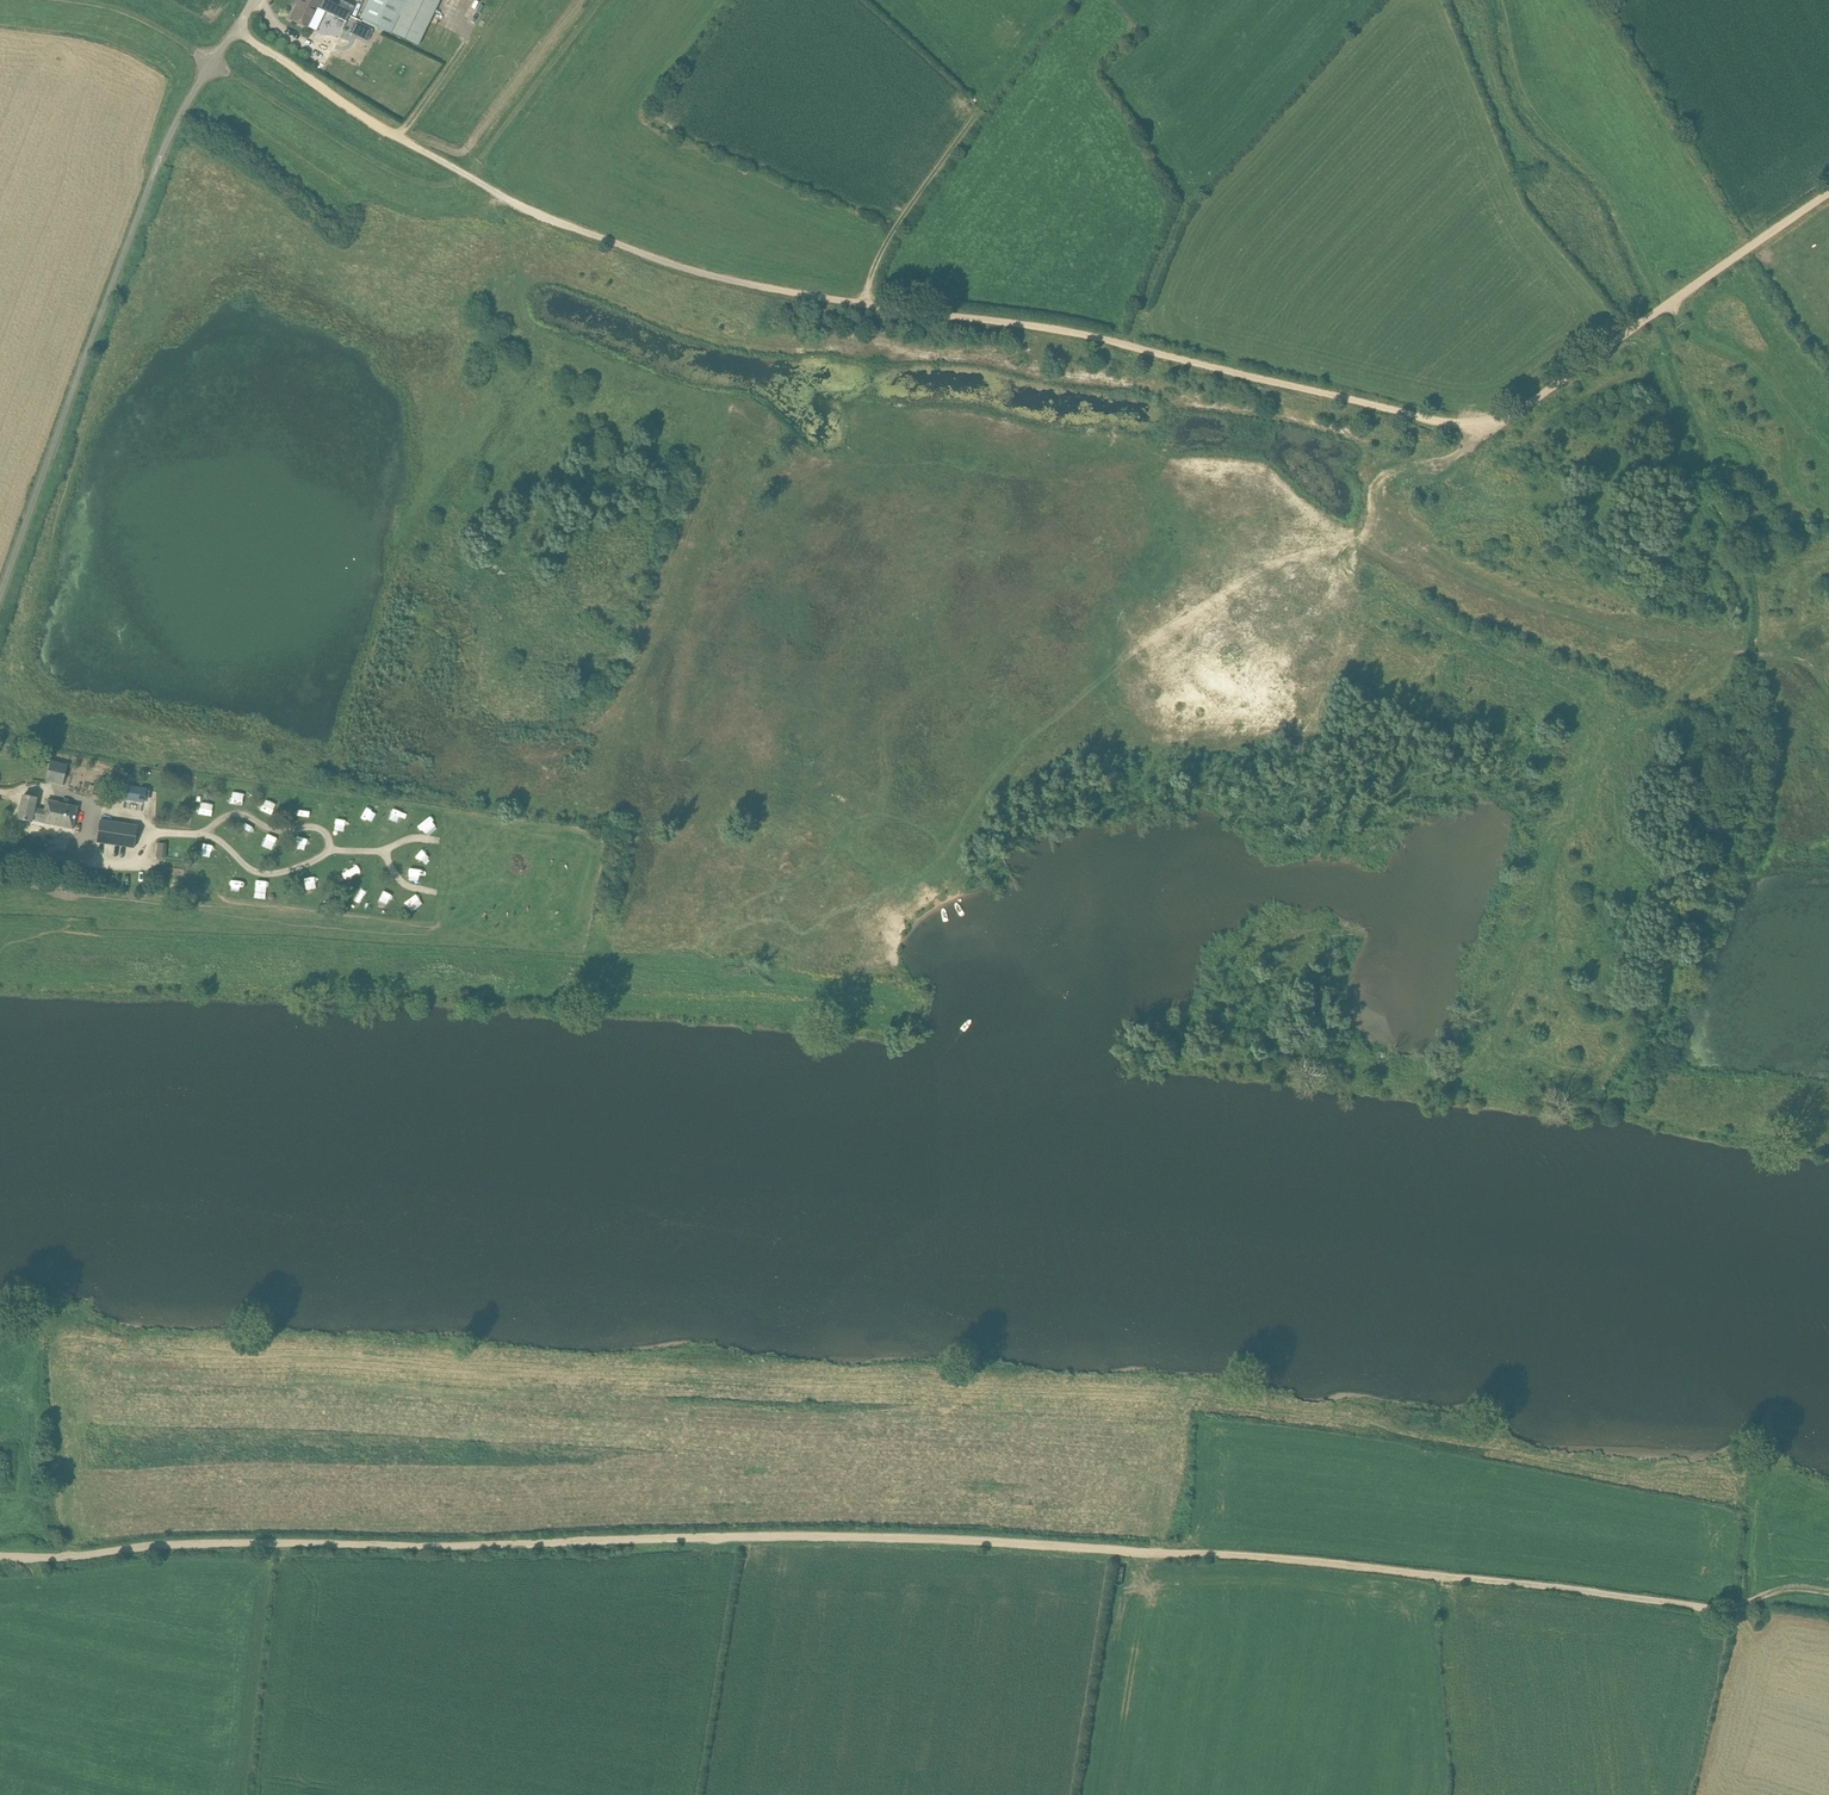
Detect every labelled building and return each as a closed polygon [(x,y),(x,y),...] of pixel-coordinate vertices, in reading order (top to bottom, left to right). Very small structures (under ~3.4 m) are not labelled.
[(290,19),(307,28),(317,7),(320,9),(321,9),(334,15),(339,6),(326,0),(299,0),(290,19)] [(338,16),(327,39),(366,57),(378,33),(377,32),(378,30),(367,24),(350,16),(355,6),(343,0),(341,0),(339,6),(334,15),(338,16)] [(378,30),(379,27),(392,33),(408,0),(369,0),(360,19),(367,22),(367,24),(378,30)] [(392,33),(418,46),(441,0),(408,0),(392,33)] [(323,62),(320,60),(317,60),(315,63),(315,67),(318,69),(321,68),(324,65),(323,62)] [(51,759),(45,781),(63,785),(68,764),(51,759)] [(129,785),(126,797),(146,801),(148,789),(129,785)] [(23,796),(18,819),(31,822),(32,818),(42,820),(42,823),(73,829),(77,807),(47,802),(45,811),(33,809),(35,798),(23,796)] [(97,842),(134,848),(138,826),(100,820),(97,842)] [(157,842),(157,857),(168,858),(168,843),(157,842)]
